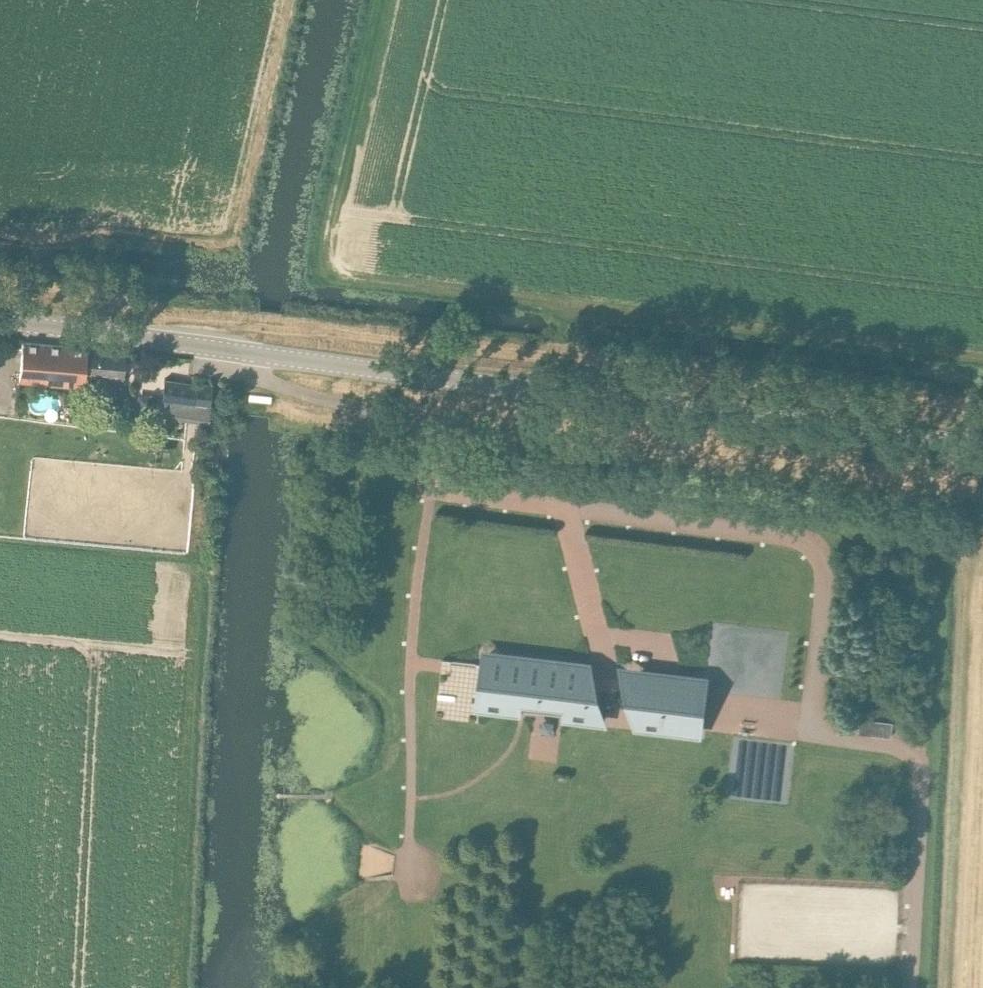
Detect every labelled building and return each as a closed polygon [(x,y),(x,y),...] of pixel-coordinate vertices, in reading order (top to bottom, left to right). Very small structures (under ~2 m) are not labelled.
[(122,377),(124,351),(85,348),(21,342),(17,382),(91,388),(92,375),(122,377)] [(164,377),(161,399),(210,405),(213,384),(164,377)] [(137,393),(136,404),(152,406),(153,395),(137,393)] [(161,399),(158,416),(184,420),(201,422),(208,423),(210,405),(161,399)] [(480,705),(522,710),(523,704),(565,709),(564,715),(603,720),(603,718),(598,718),(588,680),(594,680),(594,679),(563,675),(562,666),(486,657),(485,665),(480,705)] [(642,723),(632,722),(633,723),(697,731),(701,692),(637,684),(622,682),(622,683),(632,685),(642,723)] [(893,720),(861,717),(859,732),(891,735),(893,720)]
